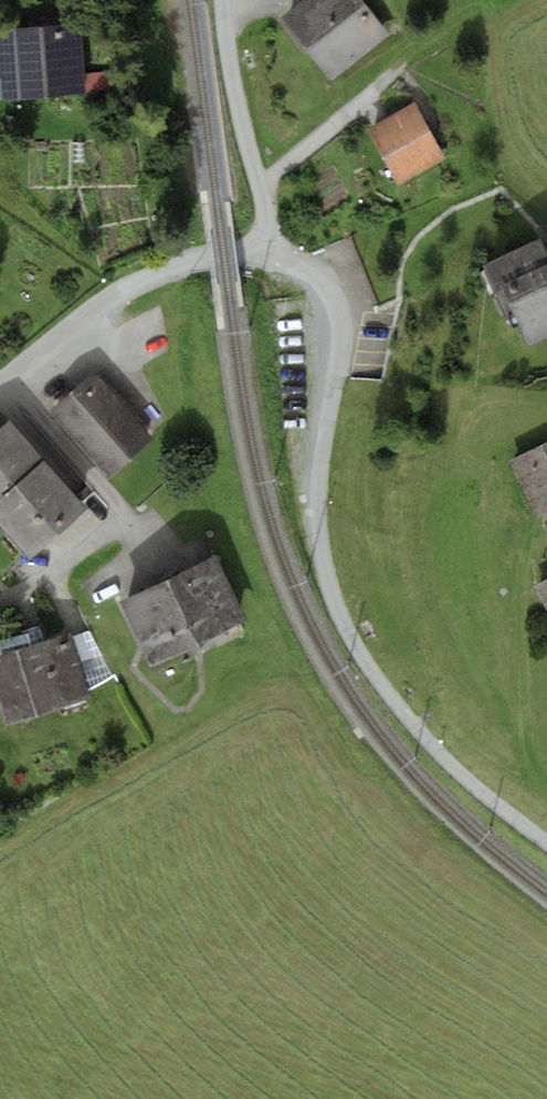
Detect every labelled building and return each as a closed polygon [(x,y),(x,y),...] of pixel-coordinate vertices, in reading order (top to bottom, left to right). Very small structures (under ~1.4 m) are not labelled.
[(282,18),(331,81),(388,36),(360,0),(305,0),(282,18)] [(0,29),(0,76),(1,76),(2,98),(86,93),(86,90),(84,71),(82,24),(0,29)] [(109,70),(84,71),(86,90),(110,89),(109,70)] [(417,102),(368,129),(399,184),(448,156),(417,102)] [(546,263),(546,253),(540,238),(482,265),(493,289),(503,285),(546,263)] [(503,285),(529,344),(546,336),(546,263),(503,285)] [(96,373),(52,411),(110,476),(153,438),(96,373)] [(89,507),(10,419),(0,428),(0,524),(31,559),(89,507)] [(508,461),(538,517),(546,512),(546,441),(508,461)] [(247,620),(215,555),(120,601),(151,666),(247,620)] [(535,587),(546,605),(546,580),(535,587)] [(44,640),(41,628),(0,640),(0,655),(44,640)] [(89,629),(72,636),(90,688),(112,675),(89,629)] [(6,726),(93,697),(90,688),(72,636),(71,632),(44,640),(0,655),(0,708),(6,726)]
